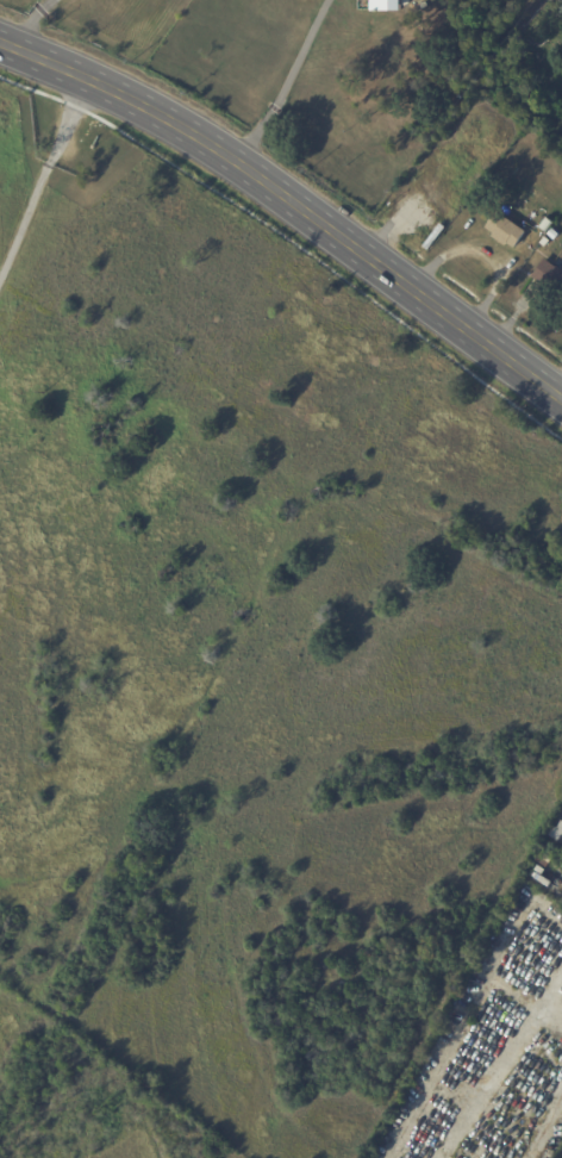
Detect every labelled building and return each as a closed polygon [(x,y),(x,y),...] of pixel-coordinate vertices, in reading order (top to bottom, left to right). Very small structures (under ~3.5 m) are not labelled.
[(373,10),(372,0),(403,0),(404,8),(373,10)] [(531,230),(517,248),(510,243),(508,247),(494,236),(495,234),(488,228),(500,211),(522,226),(523,225),(531,230)] [(547,216),(561,227),(561,244),(548,232),(538,225),(547,216)] [(561,294),(561,270),(542,258),(532,277),(561,294)] [(552,838),(561,823),(561,844),(552,838)]
